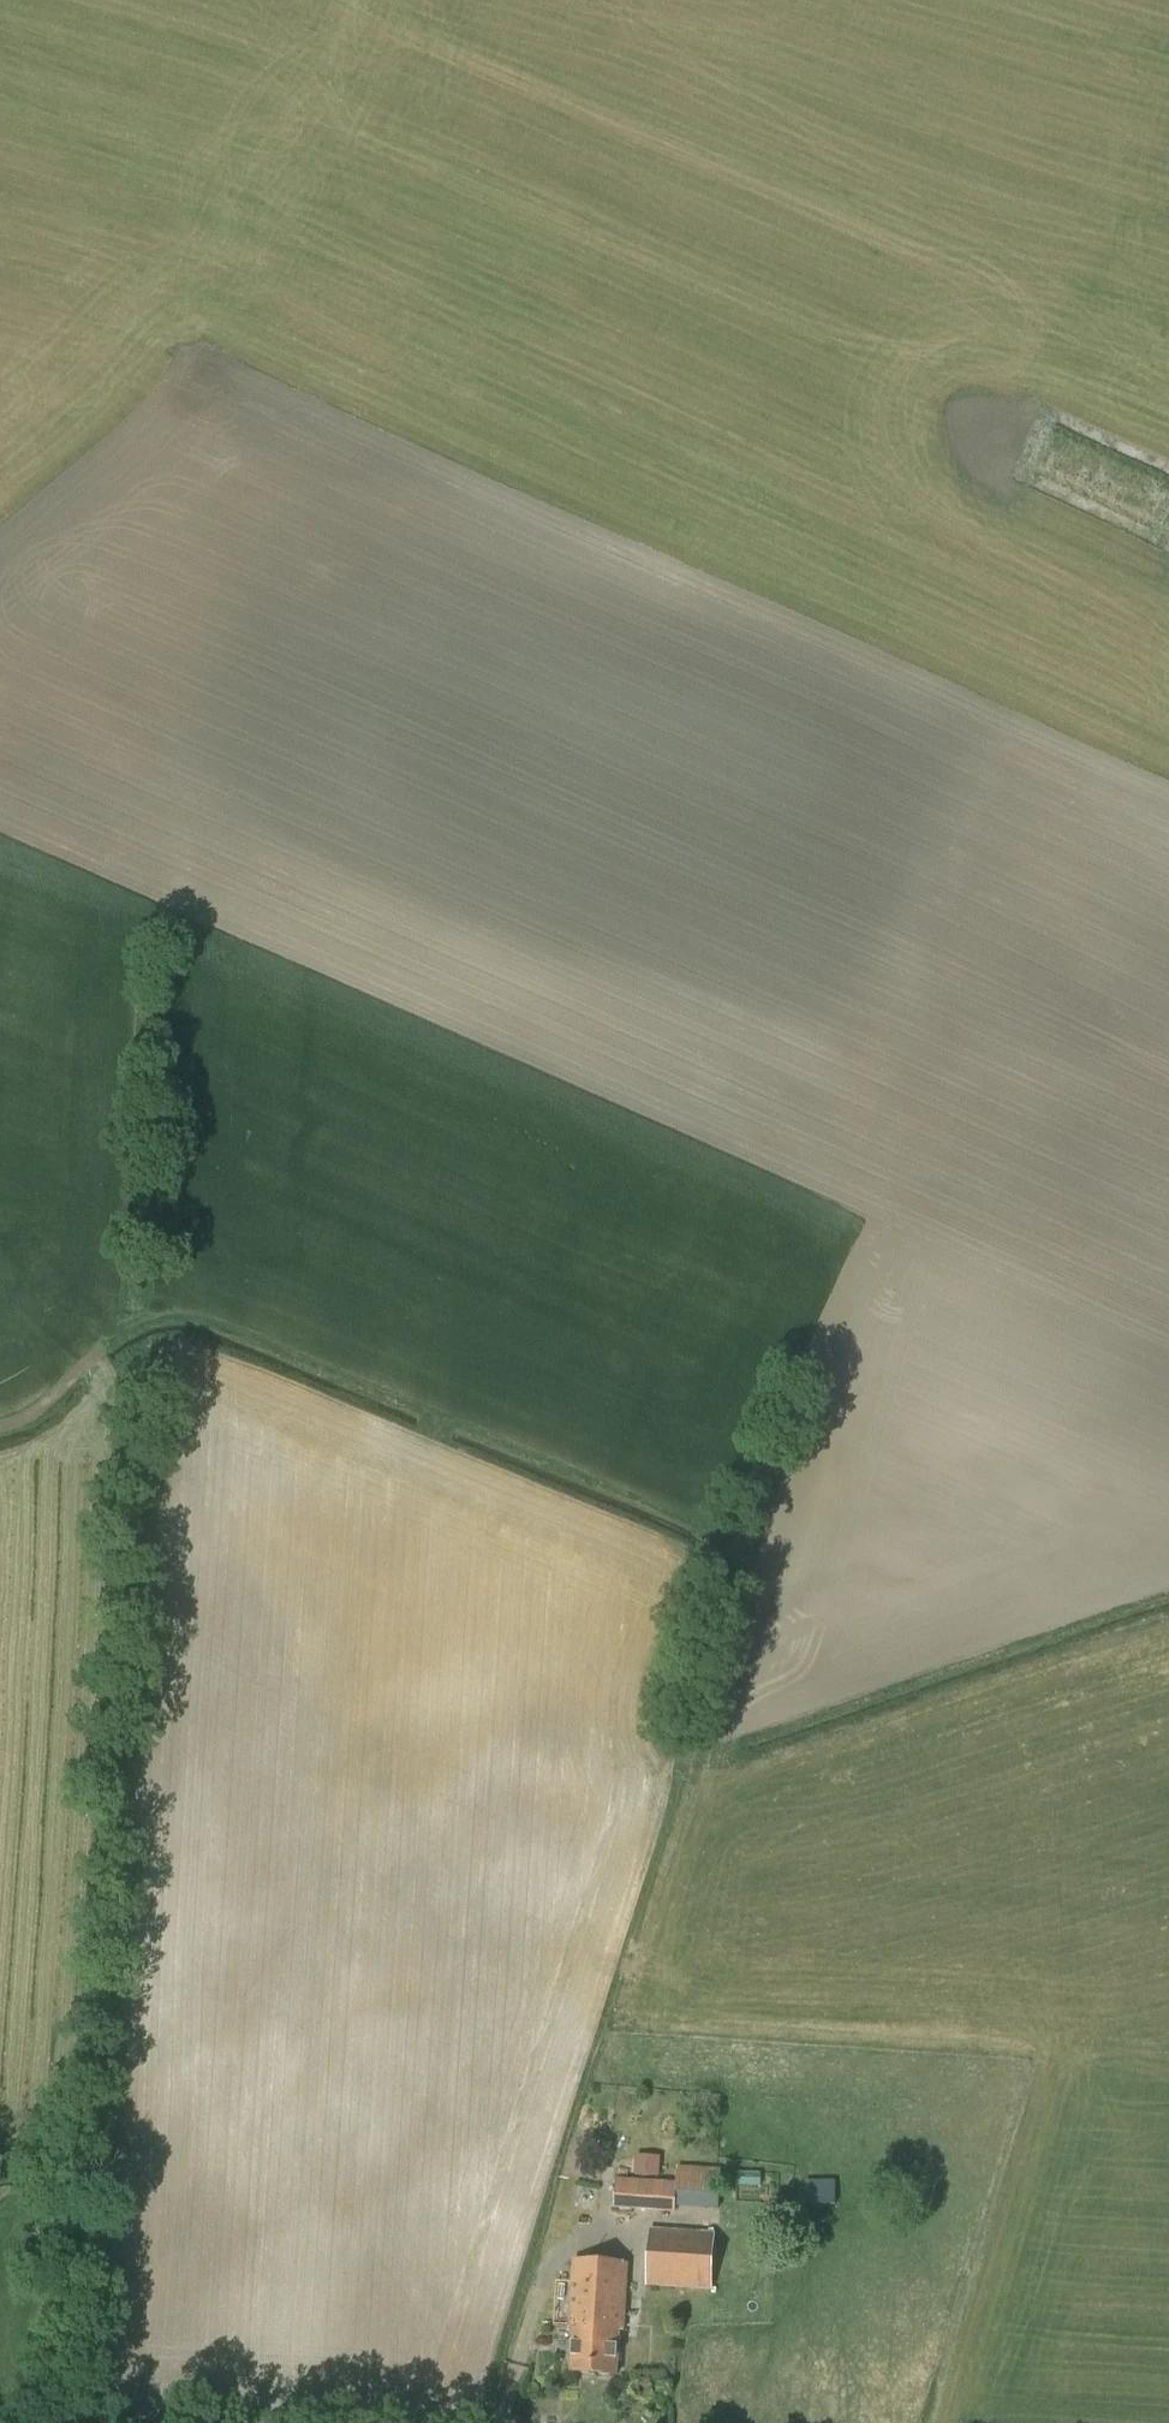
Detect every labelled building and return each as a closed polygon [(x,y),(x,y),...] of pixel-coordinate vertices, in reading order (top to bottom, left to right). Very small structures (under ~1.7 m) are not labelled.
[(636,2156),(635,2175),(658,2177),(660,2157),(636,2156)] [(663,2172),(662,2182),(617,2178),(615,2209),(674,2213),(675,2210),(719,2212),(721,2170),(678,2167),(677,2173),(663,2172)] [(806,2181),(806,2206),(836,2206),(835,2180),(806,2181)] [(716,2234),(650,2230),(646,2286),(712,2290),(716,2234)] [(569,2373),(617,2376),(620,2333),(623,2333),(627,2265),(574,2261),(570,2328),(572,2328),(569,2373)]
